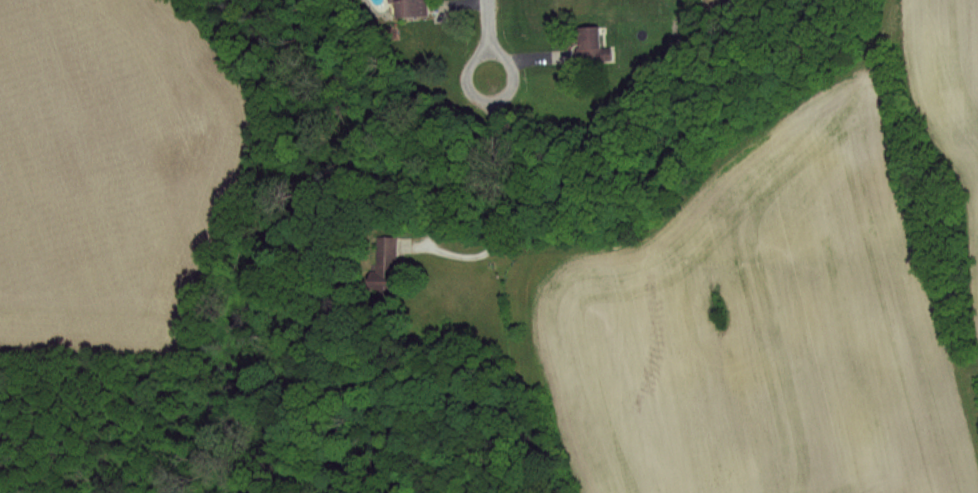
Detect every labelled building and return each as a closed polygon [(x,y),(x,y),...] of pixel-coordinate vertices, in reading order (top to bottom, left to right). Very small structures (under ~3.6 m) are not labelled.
[(391,2),(391,0),(431,0),(432,14),(400,16),(399,1),(391,2)] [(585,27),(605,26),(606,46),(614,46),(615,60),(583,62),(582,47),(586,47),(585,27)] [(381,236),(398,236),(400,268),(404,268),(405,279),(376,280),(376,269),(383,269),(381,236)]
